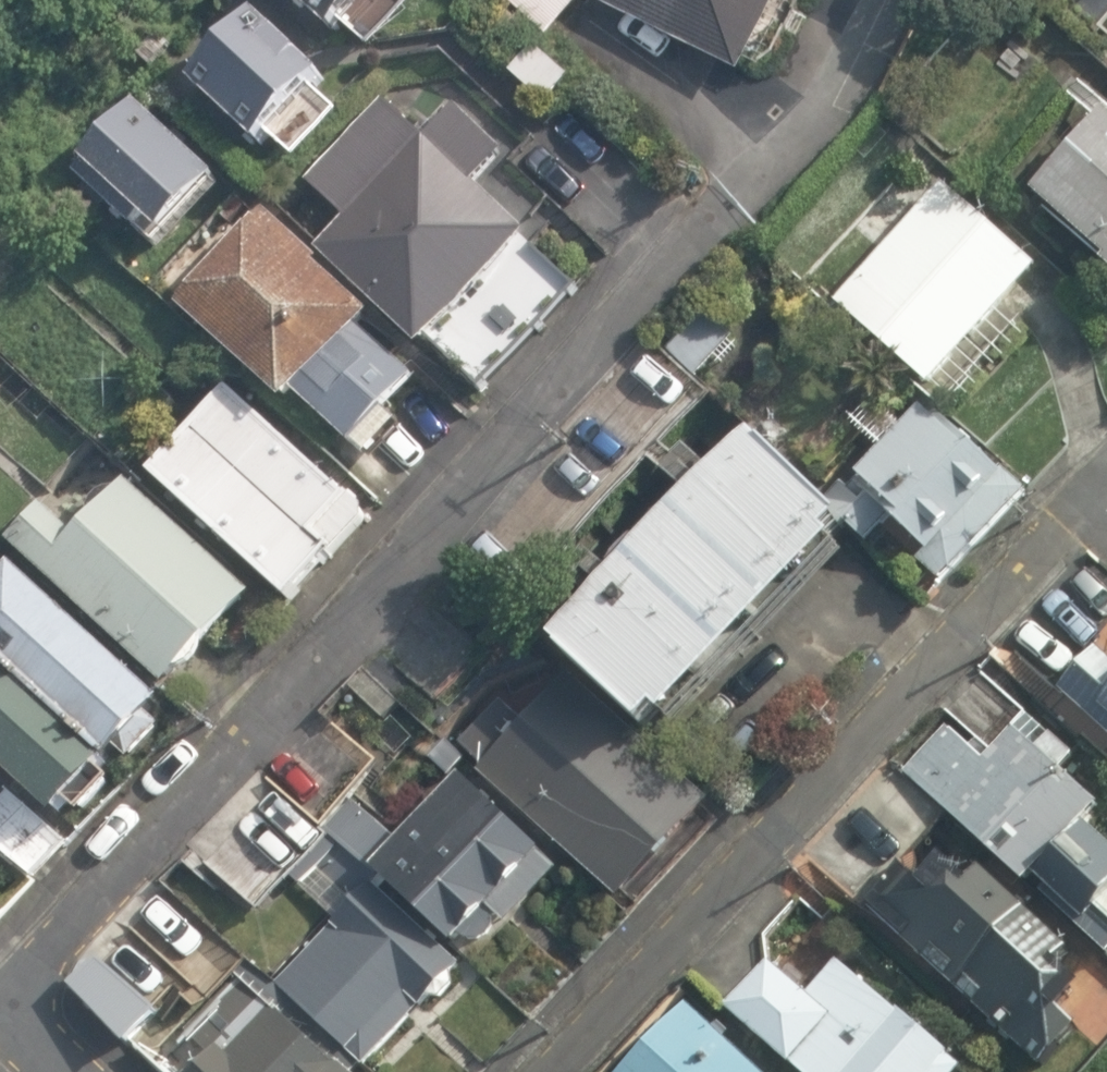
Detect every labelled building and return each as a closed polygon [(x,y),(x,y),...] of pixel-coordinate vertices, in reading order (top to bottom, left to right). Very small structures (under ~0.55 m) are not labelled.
[(331,37),(340,26),(369,53),(417,2),(414,0),(292,0),(331,37)] [(541,48),(584,0),(493,0),(541,48)] [(777,0),(587,0),(740,76),(777,0)] [(314,90),(324,80),(256,17),(190,88),(256,149),(267,137),(295,164),(341,115),(314,90)] [(428,339),(523,235),(526,232),(474,184),(505,153),(454,107),(432,131),(426,125),(420,132),(384,98),(306,181),(345,219),(315,251),(418,349),(428,339)] [(225,185),(138,107),(75,176),(162,255),(225,185)] [(1032,195),(1106,263),(1102,267),(1106,272),(1106,114),(1032,195)] [(1040,272),(943,183),(833,303),(930,391),(1040,272)] [(283,407),(296,396),(351,448),(353,445),(369,460),(400,426),(385,412),(417,378),(360,327),(371,315),(316,264),(320,259),(265,208),(173,303),(283,407)] [(523,235),(428,339),(480,389),(579,287),(523,235)] [(370,515),(229,387),(148,476),(289,604),(370,515)] [(860,479),(848,491),(841,484),(824,502),(848,525),(867,543),(882,527),(942,585),(1029,491),(1002,466),(998,470),(990,463),(993,460),(975,443),(973,444),(940,412),(934,418),(923,408),(857,476),(860,479)] [(657,721),(666,728),(840,551),(830,542),(848,525),(824,502),(766,447),(763,450),(751,438),(552,648),(561,657),(559,660),(643,737),(657,721)] [(253,596),(126,478),(116,488),(112,489),(105,490),(98,494),(92,501),(90,510),(89,518),(72,535),(41,505),(7,543),(164,690),(180,672),(185,672),(190,669),(194,665),(198,660),(201,654),(201,649),(253,596)] [(12,567),(0,580),(0,671),(107,769),(120,756),(131,766),(163,731),(153,721),(164,709),(12,567)] [(1059,689),(1094,721),(1096,718),(1106,729),(1106,655),(1097,646),(1059,689)] [(0,671),(0,773),(55,824),(71,807),(81,818),(112,785),(102,776),(107,769),(0,671)] [(619,898),(711,801),(569,673),(528,719),(501,696),(456,742),(482,765),(477,770),(619,898)] [(948,724),(904,772),(1025,882),(1034,872),(1087,920),(1080,929),(1106,953),(1106,843),(1082,822),(1101,802),(1062,767),(1076,752),(1027,710),(992,750),(977,738),(971,744),(948,724)] [(560,868),(464,775),(400,841),(354,798),(333,826),(339,832),(375,867),(380,872),(386,878),(453,943),(461,935),(467,939),(475,940),(481,940),(487,937),(493,930),(494,925),(494,917),(491,912),(488,906),(506,923),(560,868)] [(67,842),(2,785),(0,788),(0,847),(36,878),(67,842)] [(375,885),(382,878),(375,872),(373,873),(330,835),(290,877),(337,920),(278,985),(364,1067),(428,999),(441,999),(456,983),(454,972),(462,964),(375,885)] [(907,937),(904,940),(1043,1066),(1080,1026),(1062,1009),(1084,985),(1059,962),(1073,948),(983,866),(971,879),(945,855),(922,880),(900,860),(865,898),(907,937)] [(722,1009),(789,1066),(790,1065),(798,1071),(958,1071),(960,1069),(947,1057),(948,1055),(836,960),(806,995),(764,960),(722,1009)] [(124,990),(94,961),(70,984),(100,1014),(124,990)] [(191,1071),(354,1071),(239,969),(183,1031),(208,1054),(191,1071)] [(688,1005),(627,1071),(763,1071),(688,1005)]
